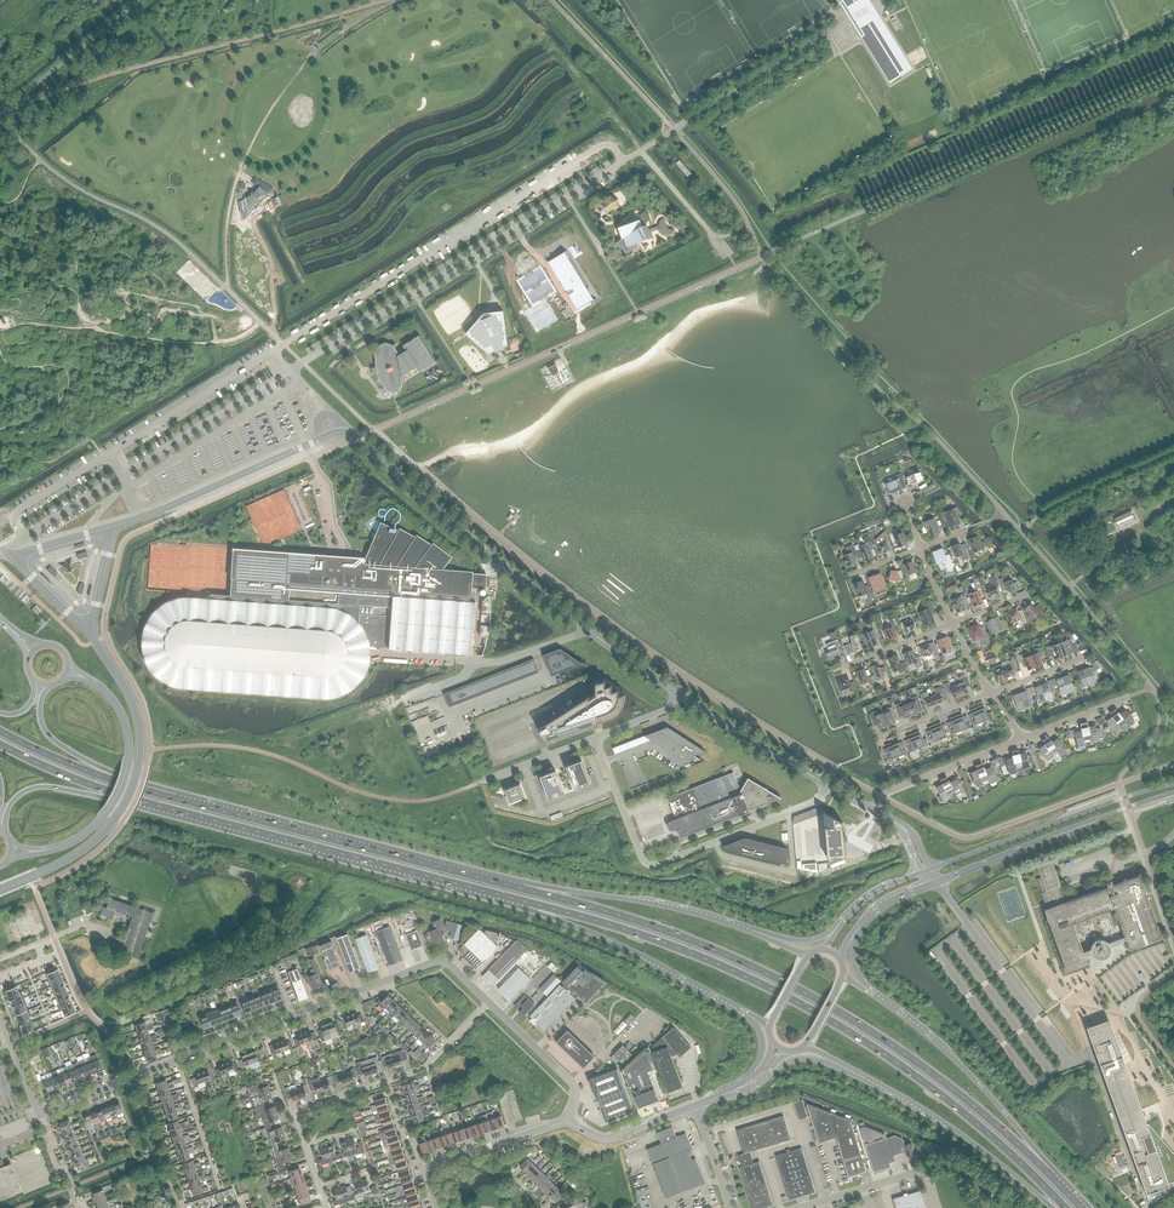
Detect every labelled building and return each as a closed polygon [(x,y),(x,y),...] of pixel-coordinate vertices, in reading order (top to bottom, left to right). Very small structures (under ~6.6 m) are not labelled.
[(889,83),(892,82),(893,83),(902,78),(901,76),(912,69),(869,0),(837,0),(889,83)] [(680,160),(676,164),(687,177),(691,174),(680,160)] [(257,185),(261,180),(256,176),(252,182),(257,185)] [(250,194),(251,195),(244,198),(246,209),(251,204),(255,200),(266,193),(258,188),(256,190),(255,189),(250,194)] [(643,213),(644,223),(652,221),(650,211),(643,213)] [(660,217),(659,217),(659,218),(658,219),(657,219),(657,220),(657,221),(656,222),(656,223),(656,224),(656,225),(656,226),(656,227),(656,228),(657,229),(657,230),(657,231),(658,231),(658,232),(659,233),(660,233),(661,234),(661,235),(662,235),(663,235),(664,236),(665,236),(666,236),(667,236),(668,236),(669,236),(670,236),(671,235),(672,235),(673,234),(674,234),(675,233),(675,232),(675,231),(675,230),(674,230),(673,230),(672,229),(671,229),(670,228),(669,228),(668,227),(667,226),(666,225),(665,224),(665,223),(664,222),(664,221),(664,220),(664,219),(664,218),(663,218),(663,217),(662,216),(661,216),(660,216),(660,217)] [(647,225),(641,228),(639,222),(618,230),(621,240),(619,241),(612,246),(616,243),(619,242),(625,251),(633,246),(635,244),(651,237),(650,233),(649,230),(647,225)] [(619,242),(616,243),(626,254),(627,255),(632,250),(634,248),(633,246),(625,251),(619,242)] [(591,294),(591,293),(588,295),(560,249),(563,247),(562,247),(543,258),(544,259),(546,263),(549,267),(552,271),(558,280),(561,286),(567,295),(570,301),(573,305),(572,305),(573,306),(591,294)] [(489,354),(505,347),(507,346),(503,311),(483,313),(466,333),(489,354)] [(384,392),(389,391),(390,391),(391,392),(392,392),(393,392),(395,392),(396,391),(397,391),(398,390),(399,389),(400,388),(401,386),(401,384),(405,383),(404,377),(402,377),(403,375),(417,366),(420,371),(436,361),(420,335),(404,345),(407,350),(398,356),(397,354),(396,352),(395,350),(396,350),(395,344),(390,345),(389,345),(387,344),(386,344),(385,344),(384,344),(383,344),(382,345),(381,345),(380,346),(380,347),(379,348),(379,349),(378,350),(378,351),(378,352),(373,353),(375,359),(377,358),(376,360),(376,363),(377,367),(372,368),(373,375),(378,374),(379,375),(380,378),(380,379),(381,380),(382,382),(383,384),(384,386),(383,386),(384,392)] [(548,369),(552,375),(559,371),(556,364),(548,369)] [(921,480),(923,479),(920,472),(918,472),(916,473),(914,473),(913,474),(911,475),(909,476),(908,476),(906,477),(909,484),(911,484),(912,484),(916,482),(917,482),(919,481),(921,480)] [(887,493),(888,494),(889,493),(891,493),(893,492),(895,491),(897,491),(898,490),(900,489),(902,488),(900,483),(904,482),(901,474),(896,476),(898,479),(896,479),(894,480),(893,480),(891,481),(889,482),(888,482),(886,483),(890,493),(887,493)] [(932,485),(922,489),(924,493),(935,488),(932,485)] [(954,507),(958,518),(964,515),(956,507),(954,507)] [(944,513),(950,527),(959,523),(957,518),(956,518),(953,510),(944,513)] [(1113,517),(1115,521),(1119,529),(1135,521),(1130,510),(1113,517)] [(934,519),(925,522),(926,526),(926,528),(926,530),(928,531),(928,530),(930,535),(939,531),(934,519)] [(183,688),(320,698),(324,698),(327,698),(331,698),(335,697),(341,695),(345,693),(348,691),(351,689),(353,687),(356,685),(358,682),(361,679),(363,676),(364,673),(366,670),(367,667),(368,663),(369,660),(369,656),(369,652),(369,649),(369,646),(388,648),(387,649),(457,654),(470,655),(470,651),(474,602),(475,603),(475,602),(470,601),(471,588),(472,573),(472,572),(442,569),(451,557),(432,543),(431,545),(416,535),(414,537),(399,528),(398,530),(380,522),(380,523),(381,523),(366,558),(364,558),(350,557),(346,556),(275,551),(232,548),(230,579),(231,579),(231,580),(230,595),(209,594),(209,599),(185,597),(182,597),(178,597),(175,598),(171,599),(168,600),(164,602),(161,603),(158,605),(156,608),(153,610),(151,613),(148,616),(146,619),(145,622),(143,625),(142,628),(141,632),(140,635),(140,639),(140,642),(140,646),(140,650),(141,653),(142,656),(143,660),(145,663),(146,666),(148,669),(154,675),(157,678),(160,680),(163,682),(166,683),(169,685),(173,686),(176,687),(179,688),(183,688)] [(894,536),(899,547),(906,544),(904,538),(907,536),(904,528),(898,530),(899,534),(894,536)] [(882,534),(875,541),(876,544),(878,550),(879,555),(884,553),(884,552),(889,550),(887,543),(890,542),(887,534),(882,536),(882,534)] [(977,536),(968,540),(972,550),(968,552),(971,559),(975,558),(973,552),(982,549),(977,536)] [(873,549),(870,541),(867,543),(860,545),(860,547),(861,549),(860,550),(864,561),(873,557),(870,550),(873,549)] [(959,543),(949,547),(951,551),(953,551),(956,557),(960,555),(962,561),(969,558),(966,550),(962,552),(959,543)] [(851,545),(844,547),(847,554),(844,555),(846,560),(843,561),(846,568),(856,564),(851,551),(853,550),(851,545)] [(942,550),(932,553),(933,554),(936,562),(937,562),(937,564),(939,563),(940,563),(942,561),(950,571),(954,567),(949,554),(945,556),(942,549),(942,550)] [(904,565),(907,573),(908,575),(916,572),(917,577),(922,576),(918,567),(914,568),(912,562),(904,565)] [(52,565),(48,569),(55,575),(58,572),(52,565)] [(891,569),(889,580),(893,581),(893,580),(897,580),(897,581),(900,580),(900,578),(904,577),(901,570),(897,571),(897,570),(896,570),(897,571),(895,571),(891,571),(892,569),(891,569)] [(472,573),(471,588),(485,589),(486,574),(472,573)] [(869,578),(874,590),(876,595),(886,591),(879,574),(869,578)] [(986,587),(990,597),(994,596),(995,598),(999,596),(995,586),(999,584),(995,575),(988,577),(991,585),(986,587)] [(1007,592),(1012,590),(1012,591),(1018,589),(1016,582),(1013,583),(1012,579),(1005,582),(1003,577),(998,579),(1000,584),(1003,591),(1006,590),(1007,592)] [(858,596),(866,592),(869,600),(873,598),(868,585),(865,586),(862,581),(853,584),(858,596)] [(973,593),(969,595),(973,606),(982,603),(977,589),(976,589),(975,587),(972,588),(973,593)] [(953,604),(952,605),(953,609),(955,608),(957,613),(966,609),(964,605),(969,603),(965,593),(960,595),(961,597),(952,600),(953,604)] [(481,602),(480,613),(490,613),(489,603),(489,600),(487,596),(481,602)] [(919,612),(924,626),(925,625),(933,622),(934,622),(930,613),(931,613),(931,612),(929,609),(933,607),(930,599),(921,603),(924,610),(919,612)] [(1030,604),(1024,609),(1029,614),(1027,616),(1031,620),(1038,613),(1041,616),(1044,613),(1037,605),(1038,606),(1035,609),(1030,604)] [(36,605),(32,610),(38,615),(42,611),(36,605)] [(1016,609),(1006,613),(1010,623),(1020,619),(1022,624),(1023,623),(1026,622),(1022,611),(1017,613),(1016,609)] [(905,627),(907,632),(916,629),(913,624),(917,622),(914,614),(910,615),(911,619),(901,623),(903,627),(905,627)] [(990,621),(987,622),(991,633),(994,632),(995,633),(1006,628),(1002,619),(999,621),(997,617),(989,620),(990,621)] [(892,627),(883,631),(885,636),(887,640),(897,636),(894,629),(898,628),(894,618),(889,620),(892,627)] [(480,625),(479,632),(479,635),(487,636),(488,633),(489,625),(480,625)] [(968,628),(973,641),(979,639),(982,646),(990,643),(983,626),(980,627),(979,626),(976,627),(976,625),(968,628)] [(863,634),(868,647),(878,644),(872,631),(863,634)] [(840,644),(843,651),(845,649),(848,654),(853,652),(853,653),(861,650),(855,634),(850,636),(851,642),(844,646),(842,643),(840,644)] [(946,636),(937,640),(942,653),(952,650),(946,636)] [(1070,639),(1059,643),(1064,656),(1079,650),(1070,639)] [(837,640),(832,642),(826,644),(829,653),(827,654),(830,662),(840,658),(838,652),(841,650),(837,640)] [(929,643),(920,647),(923,657),(933,653),(934,656),(938,654),(935,647),(931,649),(929,643)] [(1064,656),(1059,643),(1050,647),(1049,645),(1046,647),(1050,657),(1053,656),(1054,659),(1064,656)] [(1035,653),(1031,655),(1035,667),(1042,664),(1039,656),(1043,655),(1040,647),(1033,649),(1035,653)] [(560,649),(543,655),(550,674),(551,675),(562,672),(584,665),(578,660),(560,649)] [(912,650),(904,653),(908,664),(914,662),(916,668),(922,665),(919,656),(915,658),(912,650)] [(1028,669),(1035,667),(1031,655),(1026,657),(1025,653),(1019,655),(1022,663),(1025,662),(1028,669)] [(890,658),(886,660),(888,665),(891,664),(893,672),(898,670),(899,673),(906,671),(903,662),(900,663),(900,662),(899,662),(897,656),(895,656),(894,656),(894,657),(893,657),(892,657),(892,658),(891,658),(890,658)] [(443,694),(449,707),(539,672),(533,659),(443,694)] [(1009,661),(1001,664),(1003,667),(1007,678),(1014,675),(1012,668),(1016,667),(1013,659),(1009,661)] [(994,666),(990,668),(993,675),(997,674),(1000,681),(1007,678),(1003,667),(1001,664),(994,666)] [(878,677),(883,675),(884,679),(888,678),(884,666),(880,668),(873,665),(872,669),(874,676),(878,677)] [(1090,667),(1084,669),(1085,672),(1089,684),(1096,682),(1093,673),(1097,670),(1094,667),(1091,668),(1090,667)] [(857,676),(856,678),(857,680),(859,681),(859,680),(861,684),(868,681),(870,686),(874,685),(871,677),(867,678),(864,669),(856,672),(858,676),(857,676)] [(1084,669),(1077,671),(1083,687),(1089,684),(1085,672),(1084,669)] [(957,684),(961,696),(968,693),(966,687),(970,685),(966,675),(959,678),(960,683),(957,684)] [(1069,675),(1062,677),(1063,680),(1068,693),(1074,690),(1069,675)] [(841,678),(836,680),(838,685),(841,691),(849,688),(851,692),(857,690),(853,681),(850,683),(847,676),(841,678)] [(1062,677),(1056,679),(1062,695),(1068,693),(1063,680),(1062,677)] [(625,695),(618,697),(618,690),(612,692),(612,685),(605,687),(605,680),(595,684),(596,695),(591,698),(589,697),(539,728),(540,730),(539,731),(542,735),(543,734),(545,740),(610,718),(611,718),(612,717),(613,716),(615,716),(616,715),(617,714),(618,713),(619,712),(620,711),(620,710),(621,709),(622,708),(623,707),(623,705),(624,704),(624,702),(624,701),(625,699),(625,698),(625,697),(625,695)] [(961,696),(957,684),(950,687),(948,682),(944,684),(948,694),(952,692),(954,698),(961,696)] [(1047,683),(1041,685),(1042,688),(1046,701),(1053,698),(1051,694),(1054,692),(1052,687),(1050,688),(1049,683),(1047,684),(1047,683)] [(1041,685),(1034,687),(1040,703),(1046,701),(1042,688),(1041,685)] [(936,694),(932,695),(936,705),(943,703),(940,694),(944,693),(941,686),(934,689),(936,694)] [(929,708),(936,705),(932,695),(929,697),(927,692),(926,692),(924,688),(918,690),(923,701),(926,700),(929,708)] [(1025,691),(1019,693),(1024,708),(1025,708),(1031,706),(1031,705),(1027,696),(1028,696),(1027,691),(1026,692),(1025,691)] [(1019,693),(1013,695),(1018,711),(1025,708),(1024,708),(1019,693)] [(912,702),(907,704),(912,715),(919,712),(917,706),(920,704),(917,696),(911,698),(912,702)] [(912,715),(907,704),(902,706),(901,702),(895,705),(898,713),(902,712),(904,718),(912,715)] [(977,707),(978,710),(983,722),(989,719),(990,721),(993,720),(990,712),(986,713),(983,705),(977,707)] [(883,714),(887,725),(894,722),(892,715),(895,714),(892,706),(886,709),(882,711),(882,713),(883,714)] [(983,722),(978,710),(977,707),(970,710),(974,719),(971,720),(973,727),(977,725),(976,724),(983,722)] [(1115,708),(1109,713),(1112,716),(1114,719),(1120,727),(1125,723),(1121,716),(1118,712),(1115,708)] [(1124,708),(1120,711),(1123,715),(1121,716),(1125,723),(1129,727),(1135,723),(1124,708)] [(880,728),(887,725),(883,714),(882,713),(878,715),(877,710),(870,713),(873,722),(877,720),(880,728)] [(955,716),(956,719),(961,730),(967,728),(968,729),(971,727),(969,721),(965,722),(962,714),(955,716)] [(961,730),(956,719),(955,716),(949,719),(953,727),(949,729),(953,738),(956,736),(955,733),(961,730)] [(1109,717),(1105,719),(1116,733),(1122,729),(1120,727),(1114,719),(1112,721),(1109,717)] [(934,725),(935,728),(940,739),(946,736),(947,739),(951,737),(947,730),(944,731),(940,722),(934,725)] [(1087,722),(1080,724),(1081,728),(1082,733),(1084,740),(1090,739),(1088,729),(1089,729),(1088,726),(1087,722)] [(1089,729),(1088,729),(1090,739),(1091,742),(1098,741),(1097,737),(1103,735),(1103,734),(1100,729),(1096,729),(1095,723),(1090,724),(1091,729),(1089,729)] [(435,730),(438,738),(448,733),(445,725),(435,730)] [(934,742),(940,739),(935,728),(934,725),(928,727),(931,736),(928,737),(931,744),(934,743),(934,742)] [(1078,729),(1074,730),(1078,747),(1085,746),(1084,740),(1082,733),(1079,734),(1078,729)] [(644,736),(652,740),(682,760),(705,751),(672,730),(663,733),(659,731),(659,730),(650,733),(644,736)] [(913,734),(914,736),(919,748),(925,745),(925,746),(929,745),(926,738),(923,740),(919,731),(913,734)] [(644,736),(650,733),(612,748),(613,748),(615,755),(652,740),(644,736)] [(913,750),(919,748),(914,736),(913,734),(907,736),(910,745),(907,746),(910,753),(913,751),(913,750)] [(1048,736),(1042,741),(1044,744),(1046,747),(1051,755),(1052,755),(1053,757),(1058,753),(1057,751),(1053,745),(1053,744),(1052,742),(1050,740),(1048,736)] [(1054,740),(1052,742),(1053,744),(1053,745),(1057,751),(1058,753),(1060,756),(1066,751),(1056,737),(1053,739),(1054,740)] [(899,742),(893,745),(897,757),(904,754),(904,756),(908,755),(905,747),(901,748),(899,742)] [(891,759),(897,757),(893,745),(892,745),(891,743),(886,745),(887,747),(886,748),(889,754),(885,755),(889,763),(892,761),(891,759)] [(1041,744),(1037,747),(1047,761),(1051,759),(1053,757),(1052,755),(1051,755),(1046,747),(1044,744),(1042,746),(1041,744)] [(1018,749),(1011,751),(1012,755),(1013,758),(1013,760),(1015,768),(1015,767),(1016,771),(1023,769),(1022,766),(1020,756),(1019,754),(1019,753),(1018,749)] [(1022,753),(1019,754),(1020,756),(1022,766),(1023,769),(1030,768),(1028,762),(1033,761),(1032,754),(1027,755),(1026,750),(1022,751),(1022,753)] [(1010,756),(1005,757),(1010,774),(1017,773),(1016,771),(1015,767),(1015,768),(1013,760),(1013,758),(1010,758),(1010,756)] [(566,767),(575,789),(574,789),(590,783),(581,760),(566,766),(566,767)] [(982,763),(975,765),(977,769),(978,772),(982,781),(988,779),(985,772),(983,767),(982,763)] [(985,772),(988,779),(990,784),(997,781),(990,765),(986,766),(988,771),(985,772)] [(974,769),(969,770),(976,787),(983,784),(982,781),(978,772),(975,773),(974,769)] [(540,776),(549,799),(564,793),(555,771),(555,770),(540,776)] [(680,837),(738,814),(738,815),(749,811),(748,809),(756,806),(757,807),(767,804),(766,802),(765,800),(765,799),(764,797),(763,795),(762,794),(761,792),(760,790),(759,789),(757,788),(756,786),(755,785),(753,784),(752,783),(750,782),(748,781),(744,788),(738,785),(733,772),(667,797),(676,819),(670,821),(669,822),(668,823),(668,824),(667,825),(667,826),(668,826),(668,827),(668,828),(669,829),(670,830),(671,830),(672,830),(673,830),(674,830),(677,829),(680,837)] [(946,776),(940,780),(942,783),(942,784),(943,786),(948,795),(954,792),(951,785),(948,780),(946,776)] [(952,781),(949,782),(951,785),(954,792),(956,797),(963,793),(958,784),(955,777),(951,779),(952,781)] [(939,783),(935,785),(940,795),(937,797),(940,802),(950,798),(948,795),(943,786),(942,784),(939,785),(939,783)] [(505,790),(510,803),(525,797),(520,784),(505,790)] [(823,812),(824,820),(827,857),(845,855),(842,822),(823,812)] [(786,848),(746,837),(745,837),(744,838),(724,845),(724,846),(723,846),(723,847),(723,848),(724,848),(725,849),(786,864),(787,864),(788,864),(788,863),(788,862),(787,850),(787,849),(786,848)] [(1052,861),(1037,866),(1041,877),(1036,879),(1047,909),(1044,910),(1066,972),(1087,964),(1084,955),(1091,953),(1093,956),(1095,958),(1098,959),(1102,959),(1105,958),(1108,956),(1110,953),(1110,949),(1110,946),(1125,940),(1128,949),(1129,949),(1130,949),(1131,949),(1133,949),(1134,948),(1136,948),(1137,948),(1138,947),(1140,947),(1141,946),(1142,945),(1144,944),(1145,943),(1162,938),(1139,875),(1127,880),(1126,879),(1125,879),(1124,879),(1123,880),(1123,881),(1113,885),(1111,879),(1105,881),(1107,887),(1065,902),(1059,886),(1060,886),(1052,861),(1053,861),(1052,861)] [(1126,872),(1128,878),(1136,875),(1134,869),(1126,872)] [(91,893),(86,908),(84,909),(87,914),(92,912),(97,895),(91,893)] [(123,914),(132,917),(121,949),(131,952),(130,956),(138,958),(150,921),(152,922),(155,912),(143,908),(143,910),(109,898),(106,908),(102,907),(100,915),(112,919),(113,915),(122,917),(123,914)] [(445,933),(442,927),(444,926),(441,918),(432,922),(435,929),(430,932),(434,944),(443,940),(441,934),(445,933)] [(451,931),(453,922),(446,920),(445,926),(446,930),(451,931)] [(463,925),(453,922),(451,931),(449,937),(459,940),(463,925)] [(389,965),(392,964),(402,960),(389,926),(376,932),(381,945),(389,965)] [(463,955),(472,964),(476,968),(498,946),(494,943),(499,939),(499,933),(486,930),(484,933),(479,928),(464,944),(463,945),(463,946),(462,947),(462,948),(462,949),(462,951),(462,952),(464,954),(463,955),(464,955),(463,955)] [(411,950),(423,946),(417,930),(405,935),(411,950)] [(34,931),(23,936),(24,939),(35,935),(34,931)] [(356,973),(361,971),(347,934),(337,938),(350,972),(354,970),(356,973)] [(355,938),(368,972),(380,968),(367,934),(355,938)] [(329,970),(340,966),(331,941),(320,945),(325,959),(323,959),(327,969),(329,969),(329,970)] [(493,985),(499,979),(526,951),(515,941),(488,969),(489,970),(483,976),(493,985)] [(282,959),(286,970),(291,968),(289,963),(298,959),(296,953),(282,959)] [(314,958),(309,960),(313,969),(318,967),(314,958)] [(548,966),(554,973),(558,969),(552,962),(548,966)] [(528,1019),(533,1023),(535,1026),(534,1025),(536,1023),(545,1031),(575,999),(566,991),(568,989),(572,992),(573,990),(586,1002),(605,981),(598,977),(578,965),(562,982),(564,984),(562,986),(560,984),(529,1016),(532,1018),(530,1020),(528,1019)] [(311,975),(307,977),(312,989),(321,986),(319,982),(323,980),(318,967),(313,969),(310,970),(310,972),(311,975)] [(307,998),(296,968),(288,972),(299,1001),(307,998)] [(498,989),(510,1000),(530,979),(518,968),(498,989)] [(57,969),(47,974),(49,980),(60,975),(57,969)] [(560,980),(553,974),(539,989),(546,995),(560,980)] [(60,975),(49,980),(52,986),(62,982),(60,975)] [(62,982),(52,986),(54,992),(65,988),(62,982)] [(277,985),(270,987),(276,1001),(282,998),(277,985)] [(16,986),(5,991),(8,997),(19,993),(16,986)] [(270,987),(264,989),(269,1003),(276,1001),(270,987)] [(65,988),(54,992),(57,998),(67,994),(65,988)] [(264,989),(258,992),(263,1005),(269,1003),(264,989)] [(258,992),(252,994),(257,1008),(263,1005),(258,992)] [(19,993),(8,997),(11,1003),(21,999),(19,993)] [(67,994),(57,998),(59,1004),(70,1000),(67,994)] [(246,997),(251,1010),(257,1008),(252,994),(246,997)] [(384,1007),(385,1007),(392,999),(387,995),(382,1000),(380,998),(375,1002),(382,1009),(384,1007)] [(514,1006),(520,1011),(524,1015),(534,1004),(525,995),(514,1006)] [(239,999),(245,1013),(251,1010),(246,997),(239,999)] [(21,999),(11,1003),(13,1009),(24,1005),(21,999)] [(397,1004),(392,999),(385,1007),(384,1007),(382,1009),(387,1014),(397,1004)] [(70,1000),(59,1004),(62,1010),(73,1006),(70,1000)] [(236,1000),(229,1003),(230,1006),(234,1016),(241,1014),(236,1000)] [(367,1001),(361,1003),(364,1011),(369,1009),(367,1001)] [(391,1019),(394,1016),(401,1008),(397,1004),(387,1014),(386,1015),(391,1019)] [(24,1005),(13,1009),(16,1015),(26,1011),(24,1005)] [(224,1005),(217,1008),(222,1021),(229,1019),(225,1008),(224,1005)] [(73,1006),(62,1010),(65,1016),(75,1012),(73,1006)] [(230,1006),(225,1008),(229,1019),(234,1016),(230,1006)] [(217,1008),(211,1010),(212,1013),(216,1023),(222,1021),(217,1008)] [(406,1013),(401,1008),(394,1016),(399,1021),(406,1013)] [(26,1011),(16,1015),(18,1021),(29,1017),(26,1011)] [(164,1011),(158,1013),(161,1021),(167,1019),(164,1011)] [(205,1012),(199,1015),(204,1028),(210,1026),(206,1015),(205,1012)] [(356,1012),(349,1014),(353,1024),(360,1022),(360,1023),(364,1022),(361,1014),(357,1015),(356,1012)] [(212,1013),(206,1015),(210,1026),(216,1023),(212,1013)] [(403,1025),(404,1025),(411,1017),(406,1013),(399,1021),(396,1023),(401,1027),(403,1025)] [(353,1024),(349,1014),(343,1017),(344,1020),(341,1021),(344,1029),(347,1028),(347,1027),(353,1024)] [(635,1018),(631,1014),(625,1021),(629,1025),(635,1018)] [(29,1017),(18,1021),(21,1027),(31,1023),(29,1017)] [(416,1022),(411,1017),(404,1025),(408,1030),(416,1022)] [(1086,1028),(1092,1044),(1093,1045),(1101,1068),(1104,1077),(1121,1122),(1122,1126),(1142,1183),(1145,1191),(1146,1191),(1149,1201),(1152,1199),(1160,1193),(1158,1189),(1169,1185),(1168,1183),(1170,1182),(1173,1181),(1173,1154),(1167,1146),(1162,1140),(1148,1124),(1147,1125),(1145,1121),(1144,1121),(1142,1116),(1143,1116),(1143,1117),(1144,1116),(1145,1116),(1145,1115),(1145,1114),(1144,1113),(1143,1113),(1142,1113),(1142,1114),(1140,1109),(1141,1109),(1134,1089),(1128,1073),(1125,1065),(1125,1063),(1120,1051),(1118,1045),(1109,1019),(1089,1027),(1088,1027),(1086,1028)] [(183,1029),(189,1028),(186,1020),(181,1022),(183,1029)] [(137,1031),(152,1026),(151,1023),(146,1025),(144,1021),(135,1025),(137,1031)] [(332,1021),(326,1023),(331,1038),(342,1034),(337,1023),(334,1024),(332,1021)] [(408,1030),(413,1034),(420,1026),(416,1022),(408,1030)] [(31,1023),(21,1027),(23,1034),(34,1029),(31,1023)] [(321,1042),(331,1038),(326,1023),(319,1026),(321,1029),(317,1030),(321,1042)] [(139,1037),(149,1034),(147,1031),(153,1029),(152,1026),(137,1031),(139,1037)] [(425,1031),(420,1026),(413,1034),(410,1037),(415,1041),(418,1039),(425,1031)] [(680,1057),(691,1047),(673,1027),(652,1046),(654,1051),(652,1052),(667,1092),(682,1086),(671,1056),(675,1052),(680,1057)] [(309,1030),(302,1032),(306,1042),(313,1040),(313,1041),(317,1040),(314,1032),(310,1033),(309,1030)] [(594,1056),(567,1030),(556,1042),(583,1068),(594,1056)] [(418,1039),(422,1043),(430,1036),(425,1031),(418,1039)] [(300,1045),(306,1042),(302,1032),(296,1035),(297,1038),(293,1039),(297,1047),(300,1046),(300,1045)] [(141,1044),(156,1038),(156,1036),(150,1037),(149,1034),(139,1037),(141,1044)] [(435,1040),(430,1036),(422,1043),(427,1048),(435,1040)] [(143,1050),(153,1046),(152,1043),(157,1041),(156,1038),(141,1044),(143,1050)] [(285,1039),(279,1041),(283,1051),(289,1049),(290,1050),(293,1049),(290,1041),(287,1042),(285,1039)] [(59,1043),(63,1055),(67,1053),(62,1041),(59,1043)] [(276,1054),(283,1051),(279,1041),(272,1044),(273,1047),(270,1049),(273,1057),(277,1055),(276,1054)] [(623,1045),(614,1055),(624,1064),(633,1055),(629,1051),(634,1046),(629,1041),(624,1046),(623,1045)] [(145,1056),(161,1051),(160,1048),(154,1050),(153,1046),(143,1050),(145,1056)] [(391,1053),(392,1057),(395,1067),(402,1065),(401,1062),(408,1059),(406,1053),(402,1050),(391,1053)] [(161,1051),(145,1056),(147,1063),(157,1059),(156,1055),(162,1054),(161,1051)] [(254,1051),(247,1053),(251,1064),(258,1061),(258,1062),(262,1061),(259,1053),(255,1054),(254,1051)] [(424,1051),(421,1054),(427,1059),(430,1056),(424,1051)] [(658,1100),(647,1072),(653,1070),(646,1052),(624,1071),(639,1108),(658,1100)] [(31,1055),(33,1061),(40,1058),(38,1053),(31,1055)] [(245,1066),(251,1064),(247,1053),(241,1056),(242,1059),(239,1061),(242,1069),(245,1067),(245,1066)] [(395,1067),(392,1057),(391,1053),(381,1058),(381,1059),(384,1067),(387,1066),(389,1069),(395,1067)] [(616,1063),(619,1060),(613,1055),(610,1058),(616,1063)] [(90,1057),(96,1072),(102,1069),(98,1060),(95,1061),(92,1056),(90,1057)] [(89,1063),(86,1065),(90,1074),(96,1072),(90,1057),(87,1058),(89,1063)] [(367,1061),(368,1065),(371,1075),(378,1073),(377,1070),(380,1068),(378,1060),(374,1061),(373,1059),(367,1061)] [(80,1060),(78,1062),(84,1077),(90,1074),(86,1065),(83,1066),(80,1060)] [(230,1060),(224,1063),(228,1073),(234,1070),(235,1071),(238,1070),(235,1062),(232,1063),(230,1060)] [(77,1068),(74,1070),(78,1079),(84,1077),(78,1062),(75,1063),(77,1068)] [(365,1077),(371,1075),(368,1065),(361,1067),(359,1062),(356,1063),(360,1075),(363,1074),(365,1077)] [(221,1075),(228,1073),(224,1063),(217,1065),(218,1068),(215,1070),(218,1078),(222,1076),(221,1075)] [(626,1082),(619,1064),(616,1065),(623,1083),(626,1082)] [(68,1065),(65,1066),(71,1082),(78,1079),(74,1070),(70,1071),(68,1065)] [(65,1073),(62,1074),(65,1084),(71,1082),(65,1066),(63,1068),(65,1073)] [(350,1071),(344,1073),(347,1083),(354,1081),(353,1078),(356,1076),(354,1068),(350,1069),(350,1071)] [(605,1123),(634,1112),(627,1096),(625,1089),(617,1068),(588,1079),(605,1123)] [(207,1069),(200,1072),(204,1082),(206,1086),(216,1082),(211,1071),(208,1072),(207,1069)] [(56,1070),(53,1071),(59,1086),(65,1084),(62,1074),(58,1076),(56,1070)] [(53,1078),(49,1079),(53,1089),(59,1086),(53,1071),(51,1072),(53,1078)] [(198,1084),(204,1082),(200,1072),(194,1074),(195,1077),(190,1079),(194,1088),(198,1087),(198,1084)] [(347,1083),(344,1073),(337,1075),(337,1074),(333,1075),(336,1083),(340,1082),(341,1085),(347,1083)] [(53,1089),(49,1079),(46,1081),(44,1075),(41,1076),(47,1092),(53,1089)] [(326,1078),(320,1081),(323,1091),(330,1089),(329,1085),(333,1084),(330,1076),(326,1077),(326,1078)] [(317,1093),(323,1091),(320,1081),(318,1077),(308,1081),(312,1091),(316,1090),(317,1093)] [(158,1089),(173,1084),(172,1081),(167,1083),(165,1079),(156,1083),(158,1089)] [(249,1098),(269,1091),(267,1085),(258,1088),(257,1085),(263,1083),(262,1079),(255,1082),(256,1084),(247,1087),(249,1093),(248,1094),(249,1098)] [(402,1085),(404,1092),(420,1087),(419,1084),(415,1085),(415,1084),(413,1082),(412,1083),(412,1082),(402,1085)] [(158,1089),(160,1096),(170,1092),(168,1089),(174,1087),(173,1084),(158,1089)] [(303,1086),(296,1089),(299,1099),(306,1097),(305,1093),(309,1092),(306,1084),(302,1085),(303,1086)] [(293,1101),(299,1099),(296,1089),(295,1086),(289,1088),(288,1087),(284,1088),(288,1099),(292,1098),(293,1101)] [(406,1098),(416,1095),(415,1091),(420,1089),(420,1087),(404,1092),(406,1098)] [(254,1108),(263,1105),(262,1101),(271,1097),(269,1091),(249,1098),(251,1103),(252,1102),(254,1108)] [(160,1096),(162,1102),(177,1097),(176,1094),(171,1096),(170,1092),(160,1096)] [(406,1098),(408,1104),(424,1099),(423,1096),(417,1098),(416,1095),(406,1098)] [(162,1102),(164,1108),(174,1105),(173,1101),(178,1099),(177,1097),(162,1102)] [(371,1109),(387,1104),(385,1097),(375,1101),(376,1104),(371,1106),(371,1109)] [(410,1110),(420,1107),(419,1104),(425,1102),(424,1099),(408,1104),(410,1110)] [(115,1102),(112,1103),(117,1115),(123,1112),(119,1102),(116,1104),(115,1102)] [(110,1106),(107,1107),(111,1117),(113,1121),(119,1119),(117,1115),(112,1103),(109,1104),(110,1106)] [(379,1113),(389,1110),(387,1104),(371,1109),(372,1112),(378,1110),(379,1113)] [(848,1176),(866,1171),(851,1122),(806,1104),(818,1141),(836,1136),(848,1176)] [(175,1108),(174,1105),(164,1108),(166,1114),(182,1109),(181,1106),(175,1108)] [(256,1119),(261,1117),(276,1112),(274,1106),(265,1109),(263,1105),(254,1108),(256,1114),(255,1114),(256,1119)] [(105,1119),(111,1117),(107,1107),(104,1108),(103,1106),(101,1107),(105,1119)] [(99,1110),(96,1112),(100,1122),(105,1119),(101,1107),(98,1108),(99,1110)] [(410,1110),(412,1117),(428,1111),(427,1109),(421,1110),(420,1107),(410,1110)] [(166,1114),(168,1121),(178,1117),(177,1114),(182,1112),(182,1109),(166,1114)] [(376,1121),(391,1116),(389,1110),(379,1113),(374,1115),(376,1121)] [(94,1124),(100,1122),(96,1112),(93,1113),(92,1111),(89,1112),(94,1124)] [(428,1111),(412,1117),(414,1123),(424,1120),(423,1116),(429,1114),(428,1111)] [(493,1112),(498,1128),(504,1125),(501,1116),(497,1117),(495,1111),(493,1112)] [(87,1115),(84,1116),(88,1126),(94,1124),(89,1112),(86,1113),(87,1115)] [(265,1127),(270,1126),(269,1121),(278,1118),(276,1112),(261,1117),(265,1127)] [(486,1114),(488,1120),(491,1130),(498,1128),(493,1112),(490,1113),(486,1114)] [(491,1130),(488,1120),(486,1114),(483,1115),(480,1116),(485,1132),(491,1130)] [(748,1196),(752,1207),(762,1207),(772,1205),(759,1161),(753,1163),(750,1151),(790,1139),(783,1115),(736,1130),(743,1153),(738,1155),(741,1166),(739,1167),(748,1196)] [(383,1126),(393,1122),(391,1116),(376,1121),(377,1124),(382,1122),(383,1126)] [(479,1123),(476,1124),(479,1134),(485,1132),(480,1116),(477,1117),(479,1123)] [(59,1130),(71,1125),(69,1119),(59,1123),(60,1126),(58,1127),(59,1130)] [(479,1134),(476,1124),(472,1125),(470,1119),(468,1120),(473,1136),(479,1134)] [(179,1124),(177,1120),(168,1123),(170,1130),(185,1125),(184,1122),(179,1124)] [(473,1136),(468,1120),(465,1121),(467,1127),(463,1128),(466,1138),(473,1136)] [(380,1134),(395,1129),(393,1122),(383,1126),(385,1129),(379,1131),(380,1134)] [(466,1138),(463,1128),(460,1129),(458,1124),(455,1125),(460,1140),(466,1138)] [(62,1132),(63,1135),(73,1131),(71,1125),(59,1130),(60,1132),(62,1132)] [(172,1136),(182,1133),(180,1130),(186,1128),(185,1125),(170,1130),(172,1136)] [(454,1142),(460,1140),(455,1125),(452,1126),(454,1131),(451,1132),(454,1142)] [(263,1139),(268,1138),(283,1133),(281,1127),(271,1130),(270,1126),(265,1127),(265,1128),(261,1129),(263,1135),(262,1135),(263,1139)] [(657,1132),(661,1143),(647,1149),(666,1197),(704,1182),(695,1160),(693,1161),(690,1159),(687,1152),(689,1149),(691,1149),(685,1134),(676,1137),(672,1126),(657,1132)] [(864,1126),(860,1127),(864,1142),(882,1137),(882,1139),(865,1144),(873,1172),(891,1167),(889,1163),(895,1161),(893,1155),(903,1152),(906,1151),(907,1156),(910,1156),(915,1154),(911,1142),(906,1144),(905,1140),(903,1140),(902,1138),(894,1135),(888,1137),(887,1138),(885,1134),(864,1126)] [(448,1144),(454,1142),(451,1132),(447,1134),(445,1128),(443,1129),(448,1144)] [(382,1140),(397,1135),(395,1129),(380,1134),(381,1137),(382,1140)] [(442,1135),(438,1137),(442,1146),(448,1144),(443,1129),(440,1130),(442,1135)] [(64,1141),(76,1136),(73,1131),(63,1135),(65,1138),(63,1138),(64,1141)] [(435,1148),(442,1146),(438,1137),(435,1138),(433,1132),(430,1133),(435,1148)] [(174,1142),(189,1137),(188,1134),(183,1136),(182,1133),(172,1136),(174,1142)] [(272,1148),(277,1146),(275,1142),(285,1139),(283,1133),(268,1138),(272,1148)] [(429,1140),(426,1141),(429,1151),(435,1148),(430,1133),(427,1134),(429,1140)] [(384,1146),(399,1141),(397,1135),(382,1140),(383,1143),(384,1146)] [(67,1143),(68,1146),(78,1142),(76,1136),(64,1141),(65,1144),(67,1143)] [(423,1153),(429,1151),(426,1141),(422,1142),(421,1136),(417,1137),(423,1153)] [(176,1149),(186,1145),(185,1142),(190,1140),(189,1137),(174,1142),(176,1149)] [(353,1138),(347,1140),(352,1155),(352,1156),(365,1152),(363,1144),(358,1146),(359,1147),(356,1148),(353,1138)] [(341,1158),(352,1155),(347,1140),(341,1142),(344,1152),(342,1152),(340,1153),(341,1158)] [(386,1152),(401,1147),(399,1141),(384,1146),(385,1149),(386,1152)] [(68,1153),(80,1148),(78,1142),(68,1146),(69,1149),(67,1150),(68,1153)] [(178,1155),(194,1150),(193,1147),(187,1149),(186,1145),(176,1149),(178,1155)] [(332,1145),(326,1147),(331,1162),(341,1158),(340,1153),(335,1155),(332,1145)] [(40,1146),(34,1149),(36,1154),(43,1151),(40,1146)] [(275,1158),(290,1153),(288,1147),(278,1151),(277,1146),(272,1148),(275,1158)] [(321,1165),(331,1162),(326,1147),(320,1149),(323,1159),(319,1160),(321,1165)] [(388,1159),(403,1154),(401,1147),(386,1152),(387,1156),(388,1159)] [(71,1155),(73,1157),(83,1153),(80,1148),(68,1153),(70,1155),(71,1155)] [(789,1200),(815,1192),(801,1148),(776,1156),(789,1200)] [(923,1151),(926,1158),(933,1155),(930,1149),(923,1151)] [(178,1155),(180,1161),(190,1158),(189,1154),(195,1152),(194,1150),(178,1155)] [(72,1161),(73,1164),(85,1159),(83,1153),(73,1157),(74,1160),(72,1161)] [(276,1168),(277,1171),(284,1169),(282,1163),(292,1160),(290,1153),(275,1158),(274,1159),(277,1167),(276,1168)] [(396,1163),(406,1160),(403,1154),(388,1159),(390,1164),(395,1162),(396,1163)] [(523,1171),(532,1162),(527,1158),(520,1165),(522,1168),(521,1169),(523,1171)] [(85,1160),(85,1159),(73,1164),(74,1167),(76,1166),(77,1169),(81,1168),(82,1171),(91,1167),(87,1159),(85,1160)] [(193,1164),(192,1160),(182,1163),(185,1170),(200,1165),(200,1164),(203,1163),(202,1161),(193,1164)] [(392,1171),(408,1166),(406,1160),(396,1163),(395,1162),(390,1164),(391,1168),(392,1171)] [(526,1172),(529,1174),(536,1167),(532,1162),(523,1171),(525,1174),(526,1172)] [(22,1191),(10,1163),(0,1167),(0,1200),(22,1191)] [(187,1176),(196,1173),(195,1169),(201,1167),(200,1165),(185,1170),(187,1176)] [(536,1167),(529,1174),(531,1177),(529,1178),(532,1180),(541,1171),(536,1167)] [(288,1172),(291,1178),(301,1175),(299,1168),(288,1172)] [(411,1175),(408,1168),(399,1172),(396,1173),(397,1176),(394,1177),(395,1180),(411,1175)] [(541,1171),(532,1180),(534,1182),(535,1181),(537,1183),(545,1175),(541,1171)] [(189,1182),(204,1177),(203,1174),(198,1176),(196,1173),(187,1176),(189,1182)] [(301,1175),(291,1178),(287,1180),(289,1186),(293,1185),(304,1181),(301,1175)] [(411,1175),(395,1180),(396,1183),(402,1181),(403,1184),(413,1181),(411,1175)] [(540,1189),(549,1180),(545,1175),(537,1183),(540,1185),(538,1187),(540,1189)] [(191,1188),(201,1185),(199,1182),(205,1180),(204,1177),(189,1182),(191,1188)] [(366,1179),(360,1181),(365,1196),(365,1197),(378,1193),(375,1185),(372,1187),(372,1188),(370,1188),(366,1179)] [(546,1192),(554,1184),(549,1180),(540,1189),(542,1191),(544,1189),(546,1192)] [(293,1185),(295,1192),(306,1188),(304,1181),(293,1185)] [(357,1192),(353,1194),(355,1199),(365,1196),(360,1181),(354,1183),(357,1192)] [(399,1193),(415,1187),(413,1181),(403,1184),(404,1188),(398,1190),(399,1193)] [(547,1195),(549,1197),(558,1188),(554,1184),(546,1192),(548,1194),(547,1195)] [(201,1185),(191,1188),(193,1195),(195,1194),(208,1190),(207,1187),(202,1189),(201,1185)] [(346,1186),(340,1188),(345,1202),(355,1199),(353,1194),(349,1195),(346,1186)] [(407,1197),(417,1194),(415,1187),(399,1193),(400,1195),(406,1193),(407,1197)] [(297,1198),(308,1195),(306,1188),(295,1192),(297,1198)] [(334,1206),(345,1202),(340,1188),(334,1190),(337,1199),(332,1201),(334,1206)] [(558,1188),(549,1197),(551,1199),(553,1198),(555,1201),(563,1193),(558,1188)] [(92,1197),(93,1200),(105,1195),(102,1189),(92,1193),(94,1197),(92,1197)] [(926,1205),(921,1190),(893,1199),(895,1207),(927,1207),(926,1205)] [(403,1205),(419,1200),(417,1194),(407,1197),(408,1200),(402,1202),(403,1205)] [(97,1205),(107,1201),(105,1195),(93,1200),(94,1203),(96,1202),(97,1205)] [(308,1195),(297,1198),(299,1205),(310,1201),(308,1195)] [(640,1200),(642,1207),(648,1207),(647,1203),(650,1202),(649,1197),(640,1200)] [(421,1206),(419,1200),(403,1205),(404,1207),(410,1206),(411,1207),(415,1207),(421,1206)]
